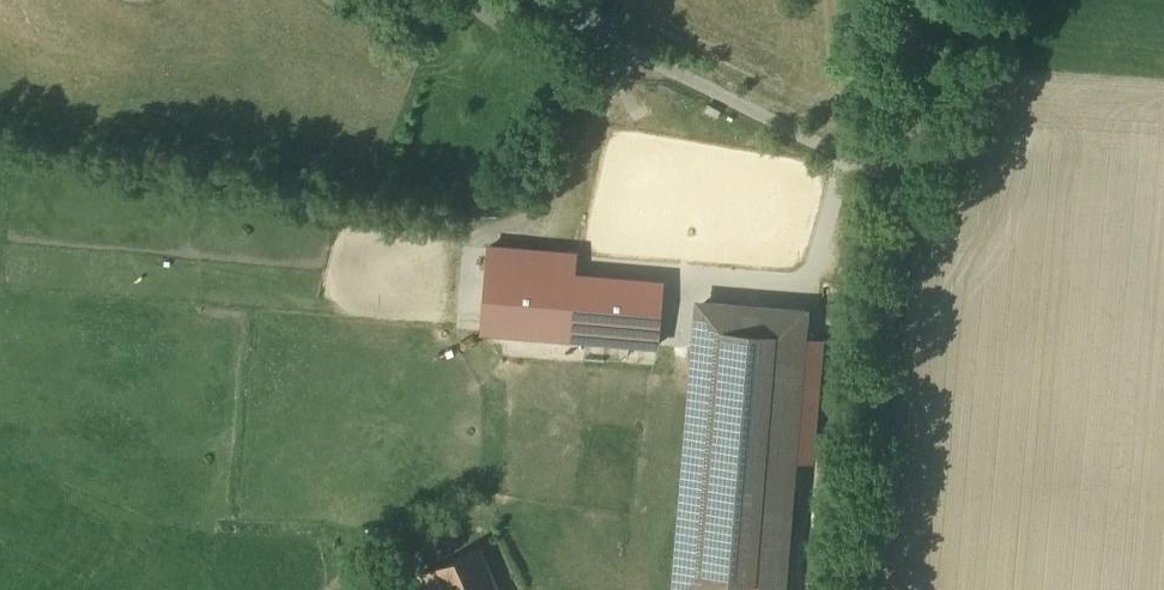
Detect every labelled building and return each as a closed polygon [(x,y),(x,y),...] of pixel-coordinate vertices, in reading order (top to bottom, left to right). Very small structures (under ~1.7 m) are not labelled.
[(579,249),(487,242),(479,333),(660,347),(665,279),(577,271),(579,249)] [(811,306),(696,296),(672,589),(787,589),(811,306)] [(482,545),(417,574),(424,589),(502,589),(482,545)]
